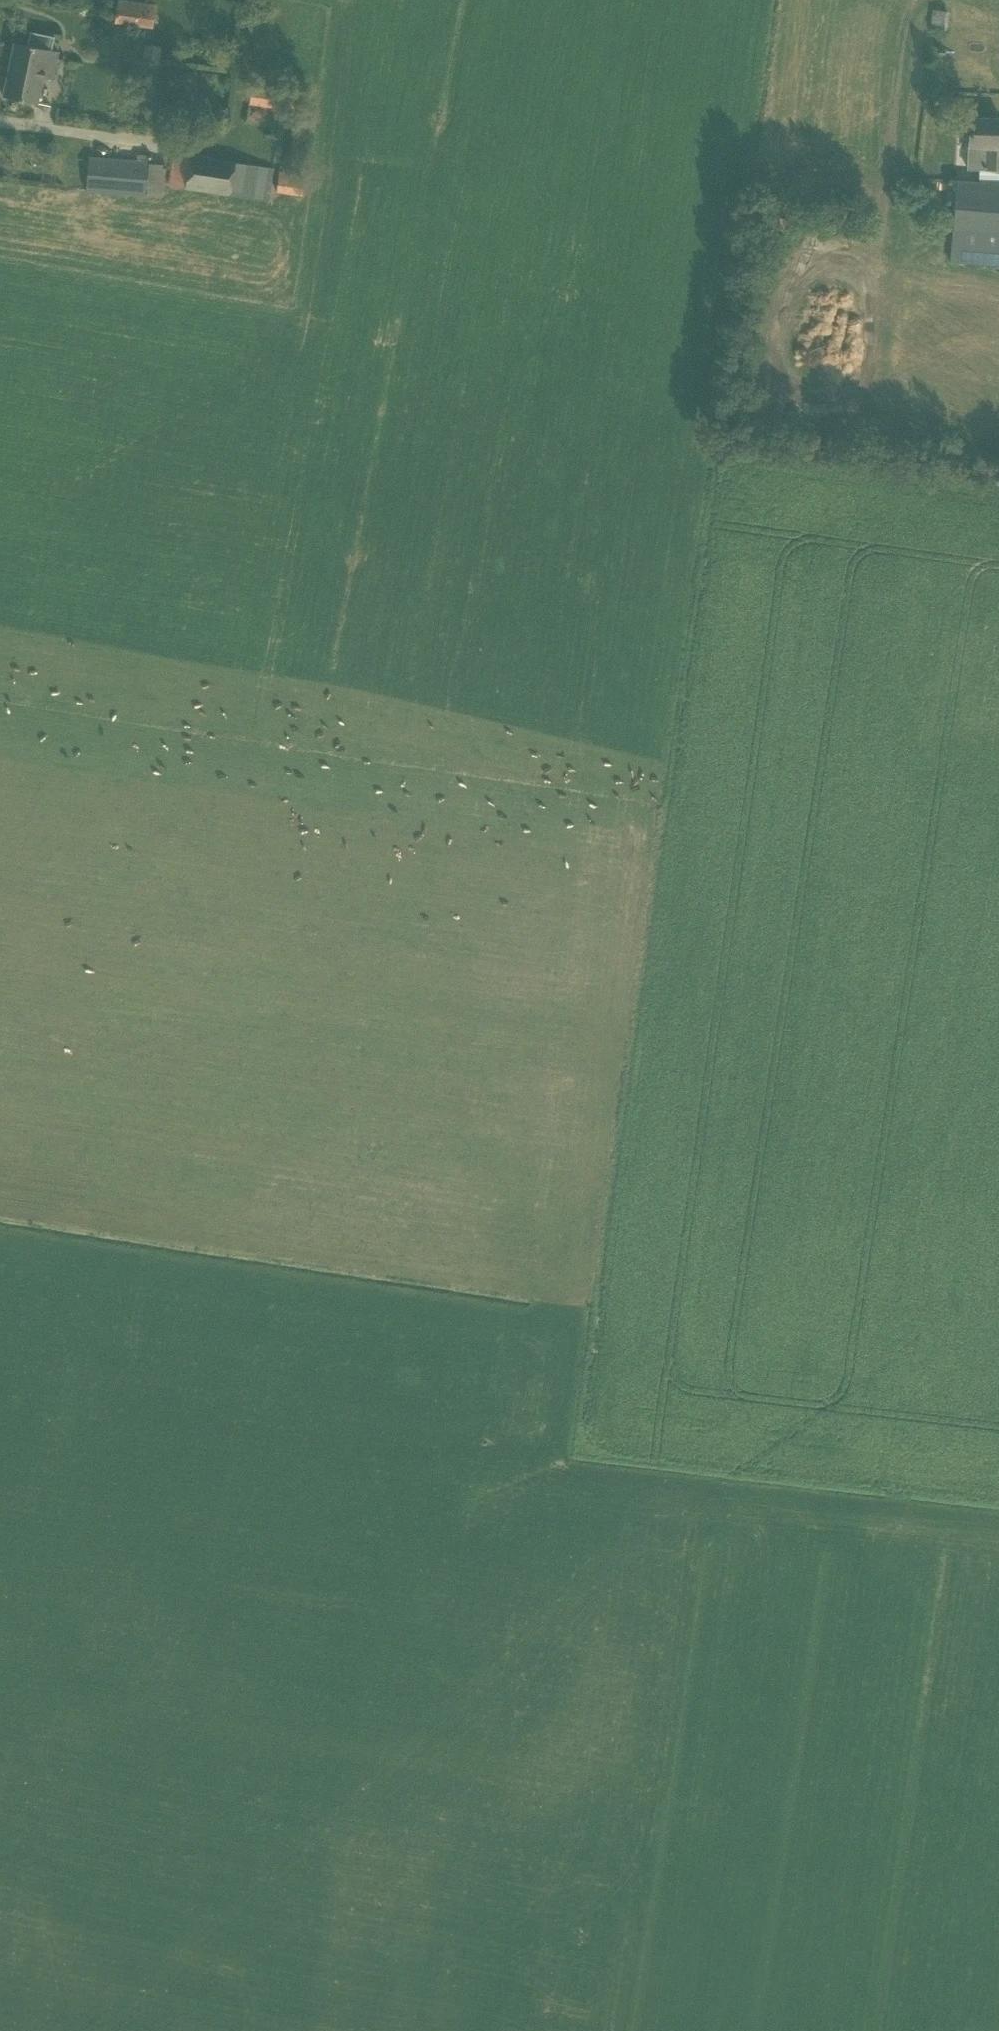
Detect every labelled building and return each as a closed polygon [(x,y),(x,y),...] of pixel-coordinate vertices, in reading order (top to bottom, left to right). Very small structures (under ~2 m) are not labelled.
[(153,27),(156,5),(120,0),(118,0),(115,22),(153,27)] [(3,96),(37,103),(42,77),(52,79),(58,51),(52,50),(54,37),(30,32),(27,45),(15,42),(3,96)] [(144,45),(143,59),(161,60),(161,46),(144,45)] [(249,104),(298,113),(301,93),(253,84),(249,104)] [(998,170),(998,119),(970,118),(968,169),(998,170)] [(236,162),(174,152),(169,185),(230,195),(236,162)] [(149,163),(89,158),(86,190),(146,195),(149,163)] [(278,191),(303,193),(305,174),(280,171),(278,191)] [(998,266),(998,186),(957,183),(952,262),(998,266)]
